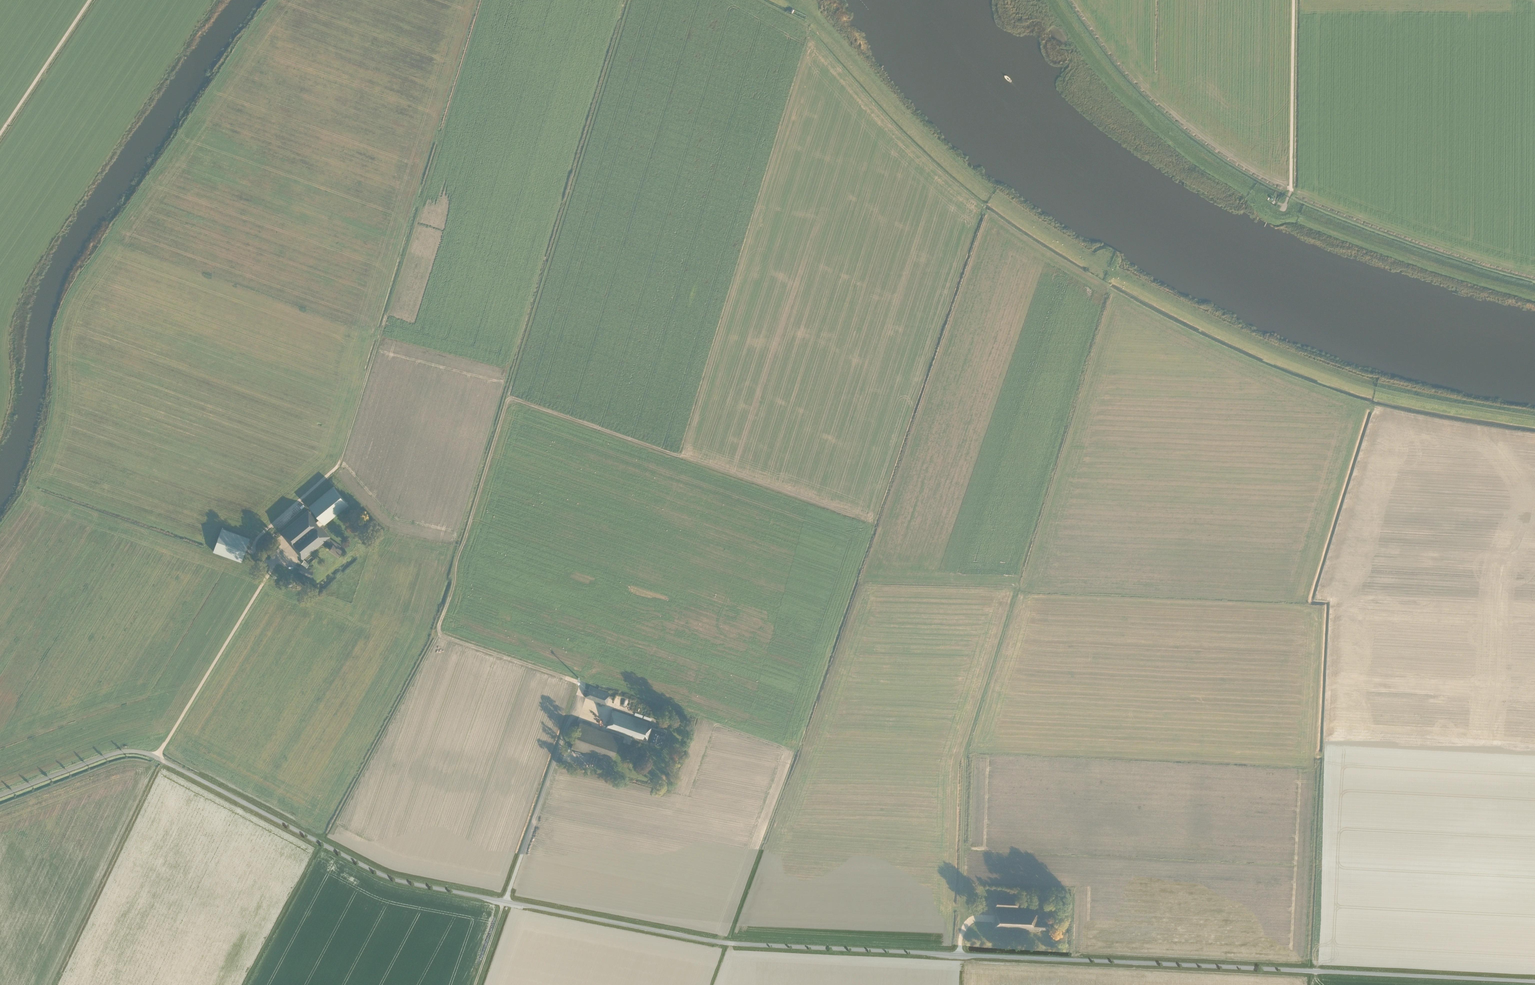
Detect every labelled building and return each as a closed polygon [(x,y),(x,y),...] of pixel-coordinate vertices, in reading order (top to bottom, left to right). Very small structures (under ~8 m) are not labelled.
[(339,555),(342,549),(339,547),(341,545),(329,537),(330,536),(321,525),(324,523),(325,523),(349,503),(334,485),(310,505),(320,518),(317,520),(308,509),(281,531),(303,558),(325,540),(333,545),(330,549),(339,555)] [(222,527),(213,551),(242,561),(250,537),(222,527)] [(314,570),(301,565),(298,572),(311,577),(314,570)] [(590,686),(586,697),(606,704),(610,693),(590,686)] [(607,727),(642,739),(644,740),(645,738),(647,739),(647,738),(650,732),(654,734),(651,741),(661,745),(666,731),(651,726),(651,725),(649,724),(650,722),(613,709),(607,727)] [(612,761),(621,736),(580,722),(571,747),(612,761)] [(1049,928),(1049,920),(1041,919),(1041,918),(1038,918),(1038,909),(1019,907),(1020,896),(997,895),(995,928),(1034,930),(1034,928),(1040,929),(1040,927),(1049,928)]
